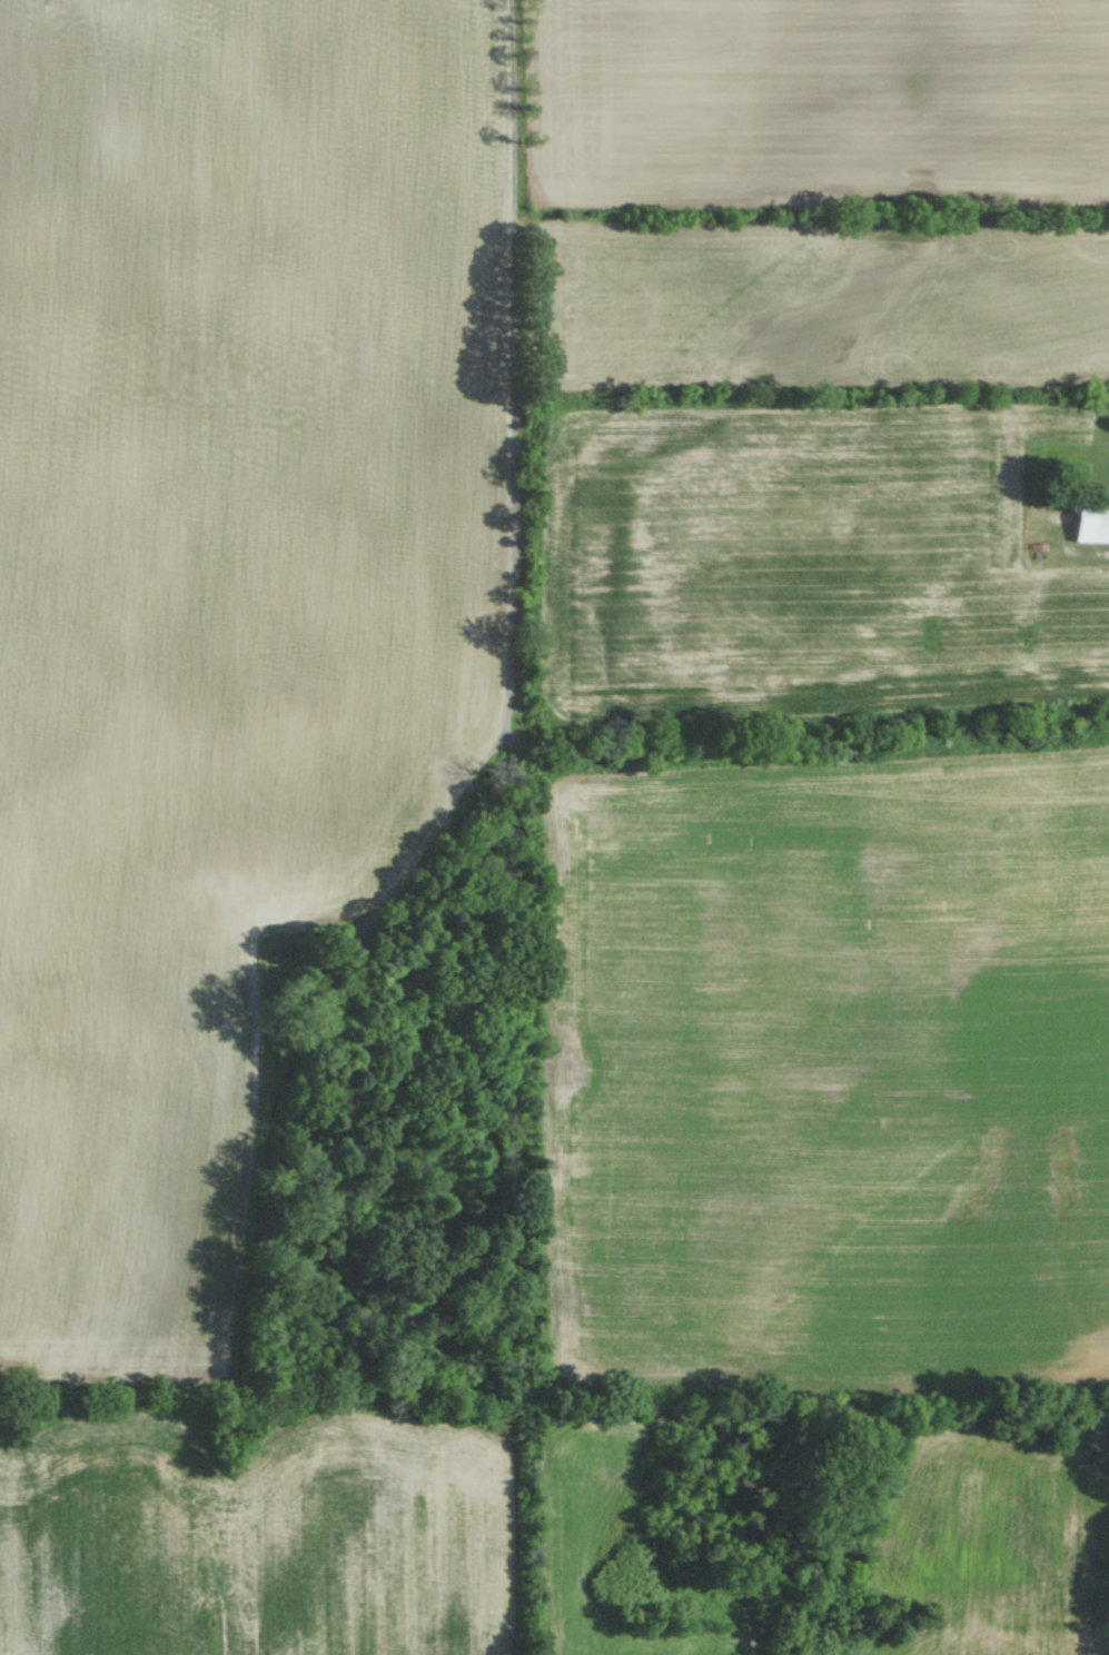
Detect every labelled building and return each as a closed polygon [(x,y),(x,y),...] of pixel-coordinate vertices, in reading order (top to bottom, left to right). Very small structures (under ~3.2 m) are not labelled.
[(1083,508),(1083,543),(1108,543),(1108,508),(1083,508)]
